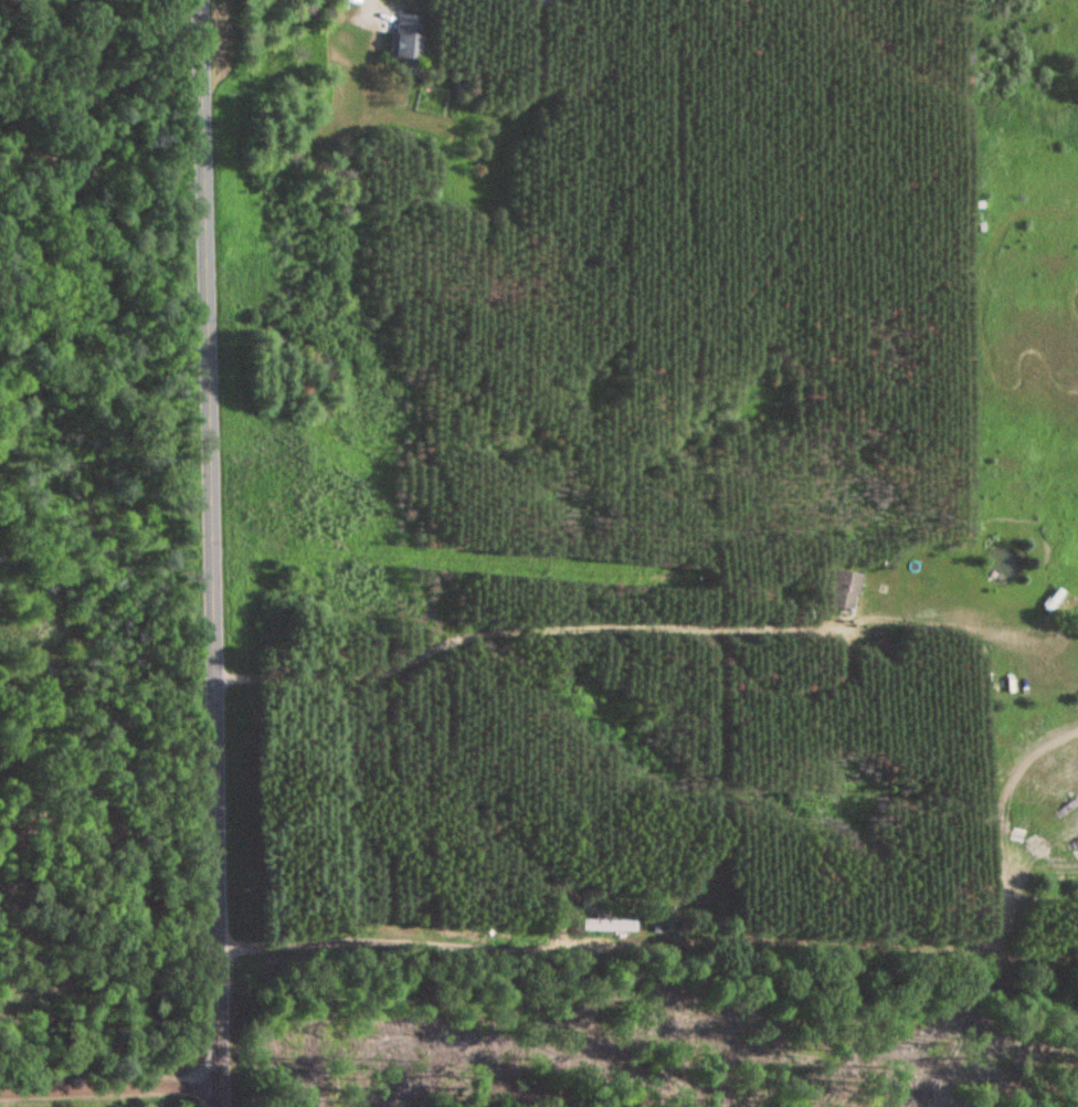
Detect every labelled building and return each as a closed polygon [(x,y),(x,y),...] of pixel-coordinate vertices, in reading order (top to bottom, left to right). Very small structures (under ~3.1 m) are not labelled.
[(422,16),(394,14),(390,57),(402,59),(401,74),(417,75),(422,16)] [(856,612),(861,574),(834,570),(829,608),(856,612)] [(638,921),(583,921),(583,932),(638,932),(638,921)]
